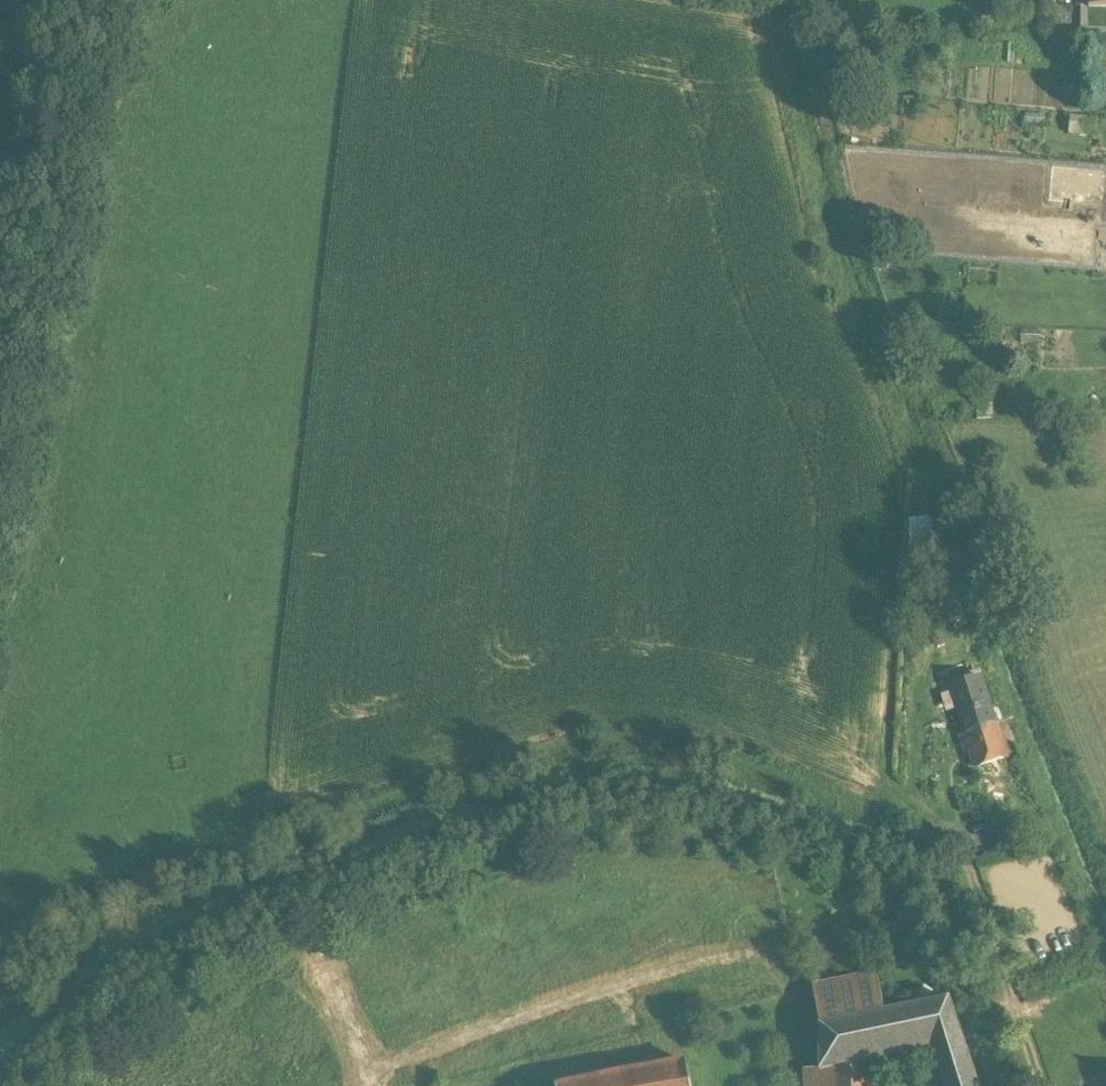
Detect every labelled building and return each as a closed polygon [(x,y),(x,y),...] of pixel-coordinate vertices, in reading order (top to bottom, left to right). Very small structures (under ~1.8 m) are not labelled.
[(1089,10),(1105,10),(1105,0),(1089,0),(1089,10)] [(1089,10),(1089,27),(1105,27),(1105,10),(1089,10)] [(1097,124),(1071,121),(1067,154),(1093,156),(1097,124)] [(998,718),(982,670),(951,680),(964,729),(965,732),(958,734),(965,754),(971,752),(976,770),(1011,759),(998,718)] [(822,1073),(871,1064),(934,1052),(965,1046),(950,999),(886,1012),(876,974),(814,988),(821,1026),(822,1069),(822,1073)] [(965,1046),(934,1052),(944,1085),(979,1085),(965,1046)] [(686,1059),(558,1085),(691,1085),(686,1059)] [(805,1070),(806,1085),(872,1085),(871,1064),(822,1073),(822,1069),(805,1070)]
